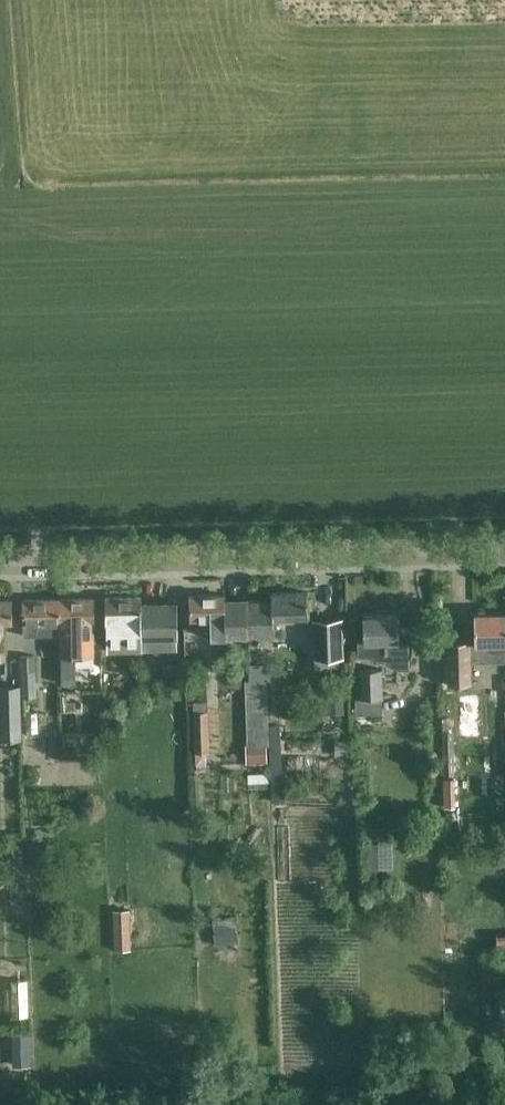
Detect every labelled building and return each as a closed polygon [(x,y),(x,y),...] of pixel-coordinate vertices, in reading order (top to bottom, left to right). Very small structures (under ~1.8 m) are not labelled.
[(271,597),(247,598),(248,633),(273,633),(273,615),(280,615),(280,620),(293,620),(292,614),(307,614),(307,590),(271,591),(271,597)] [(248,633),(247,598),(225,598),(225,593),(189,594),(190,617),(211,616),(211,635),(226,635),(226,634),(248,633)] [(141,595),(105,596),(106,649),(142,648),(142,636),(176,635),(176,599),(141,601),(141,595)] [(94,654),(93,619),(94,619),(94,596),(58,597),(59,633),(60,633),(61,654),(61,673),(64,673),(75,673),(77,673),(76,654),(94,654)] [(59,633),(58,597),(22,598),(23,634),(59,633)] [(0,598),(0,657),(5,657),(5,622),(12,622),(12,598),(0,598)] [(448,638),(449,683),(471,682),(471,660),(504,659),(504,610),(473,611),(474,638),(448,638)] [(411,631),(408,625),(398,625),(398,613),(363,614),(363,639),(358,640),(358,654),(376,654),(376,648),(384,648),(384,651),(385,651),(385,656),(388,659),(392,661),(396,663),(401,664),(406,664),(407,659),(408,655),(410,655),(410,656),(412,656),(413,650),(413,643),(413,637),(411,631)] [(312,618),(313,654),(340,653),(338,618),(312,618)] [(22,695),(37,695),(36,653),(21,653),(22,695)] [(340,653),(313,654),(313,667),(340,666),(340,653)] [(163,663),(163,672),(177,672),(177,663),(163,663)] [(359,668),(360,696),(382,696),(381,667),(359,668)] [(75,673),(64,673),(64,682),(75,682),(75,673)] [(19,683),(0,684),(0,719),(0,737),(21,737),(19,683)] [(342,684),(328,685),(328,710),(343,709),(342,684)] [(208,702),(194,702),(195,710),(208,710),(208,702)] [(205,750),(209,750),(208,710),(195,710),(196,750),(205,750)] [(351,737),(338,738),(338,754),(351,753),(351,737)] [(266,742),(248,742),(249,763),(267,762),(266,742)] [(205,750),(196,750),(196,763),(206,763),(205,750)] [(376,842),(365,843),(366,868),(377,867),(376,842)] [(39,843),(29,843),(30,862),(39,861),(39,843)] [(23,852),(14,852),(14,867),(23,867),(23,852)] [(127,937),(126,896),(110,897),(111,937),(127,937)] [(490,935),(504,935),(504,924),(490,924),(490,935)] [(236,928),(215,931),(217,943),(238,940),(236,928)] [(6,968),(6,1005),(20,1004),(20,968),(6,968)]
